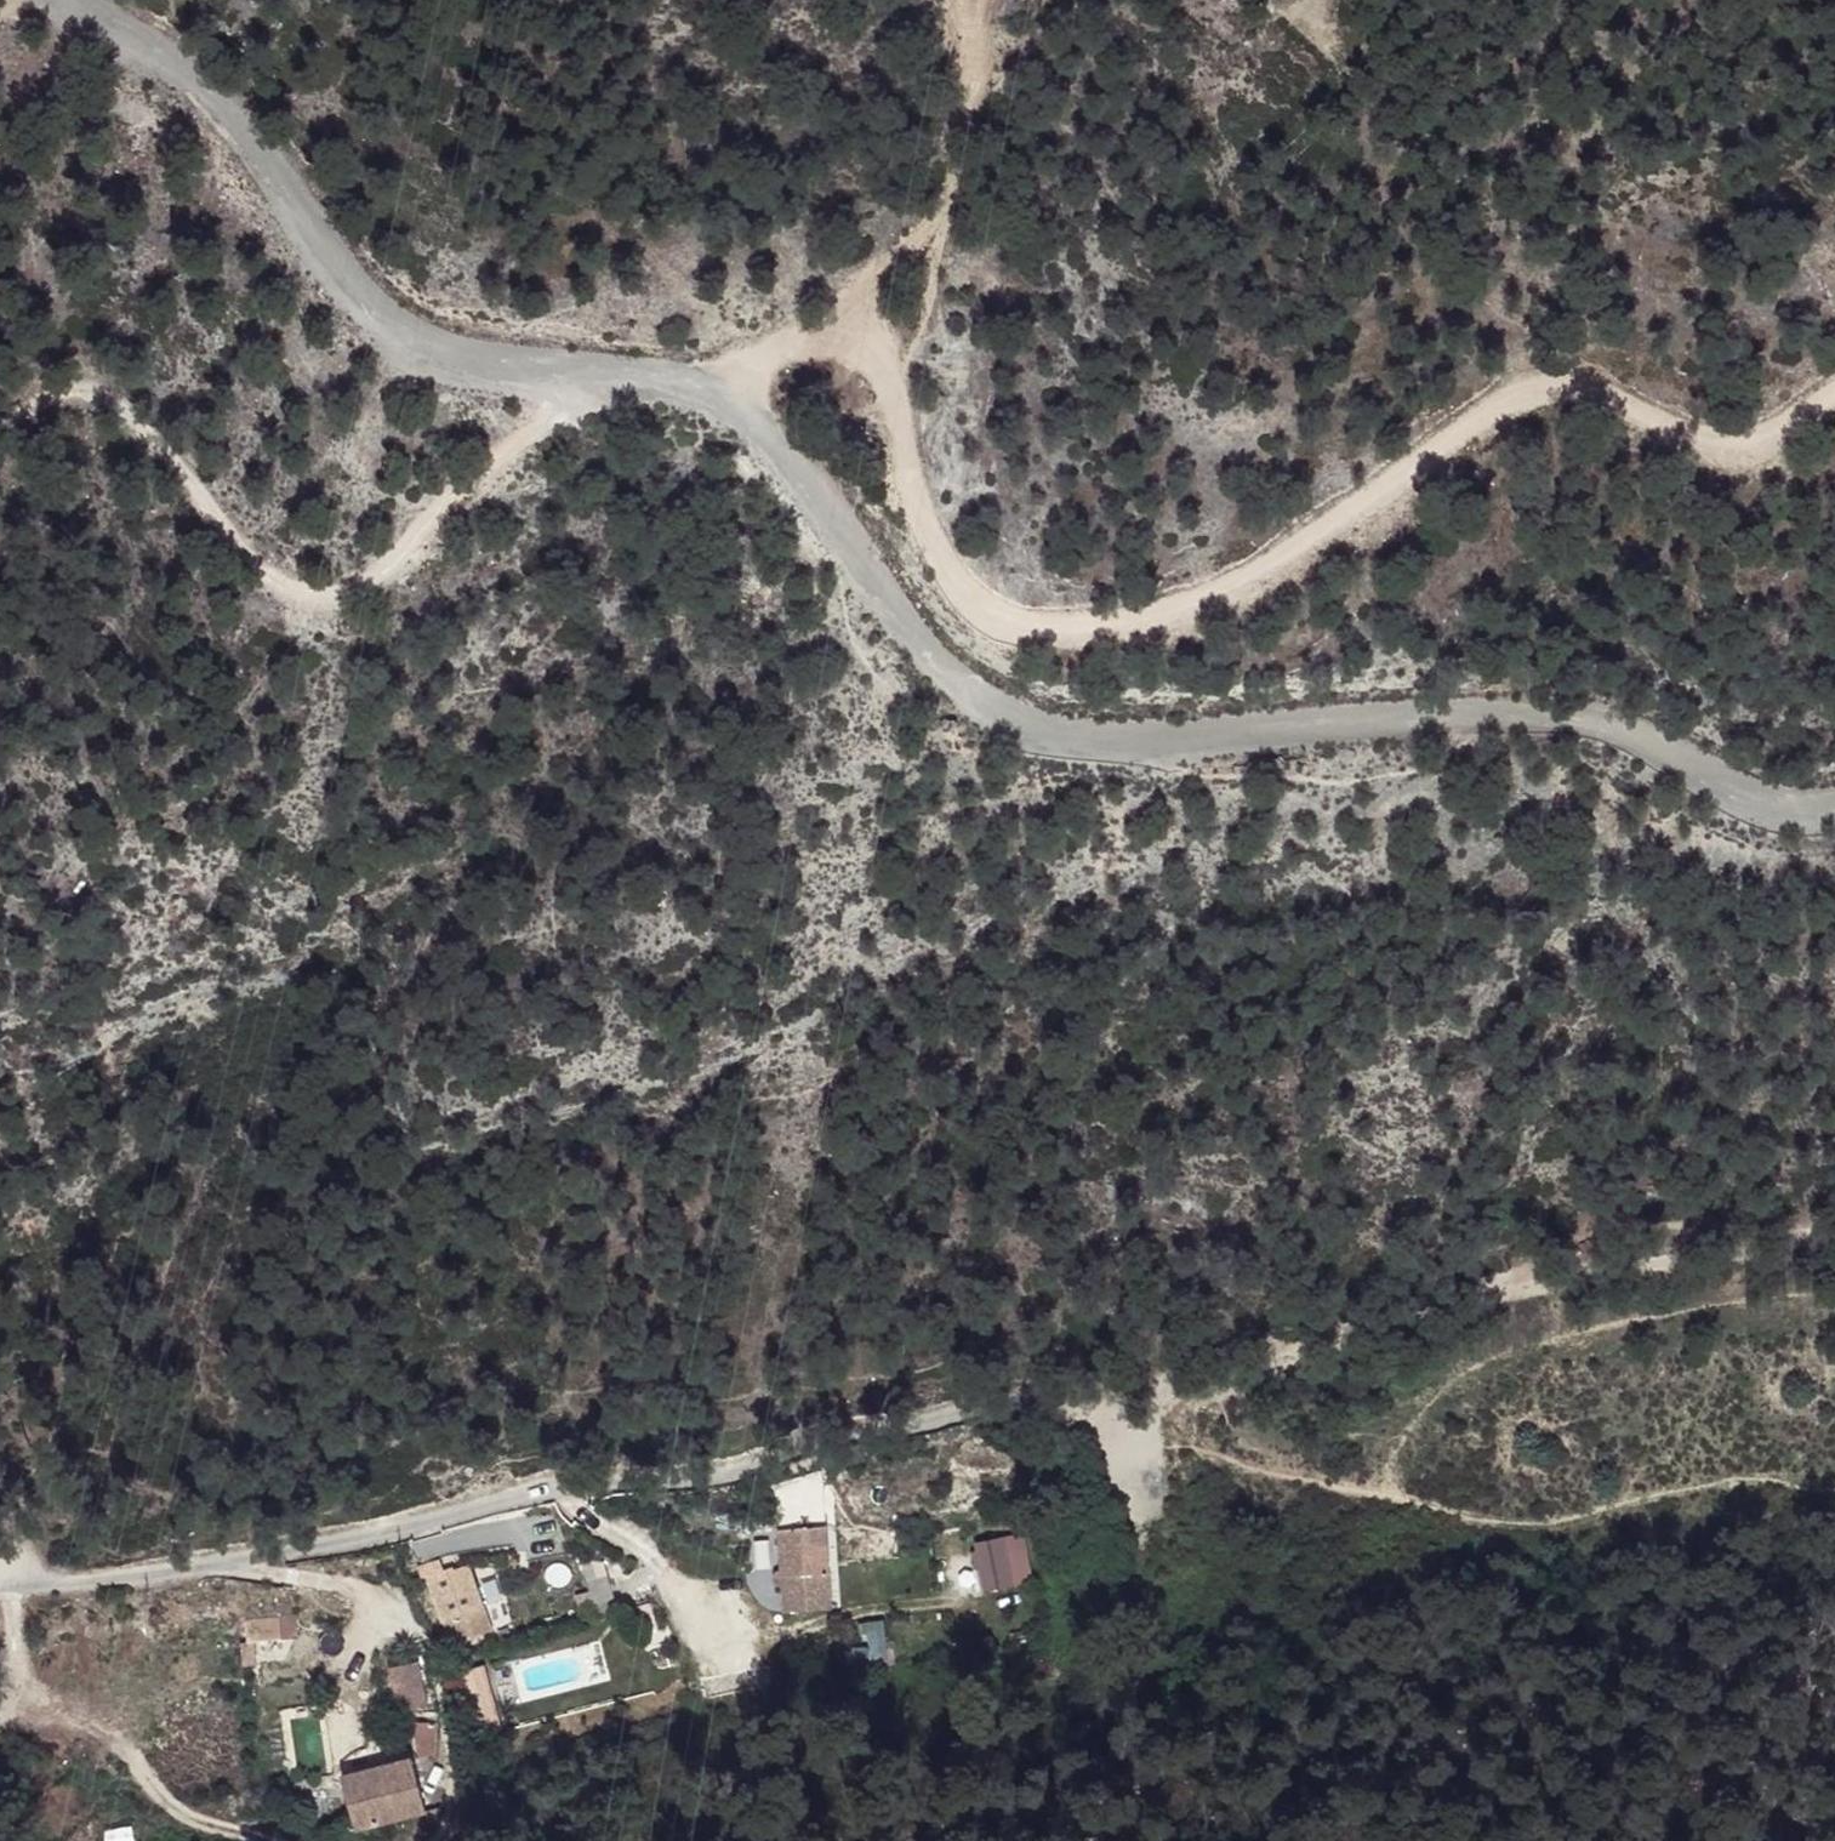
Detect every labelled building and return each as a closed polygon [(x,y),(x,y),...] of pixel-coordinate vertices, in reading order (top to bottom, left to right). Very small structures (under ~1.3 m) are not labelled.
[(825,1502),(818,1478),(766,1484),(769,1528),(801,1524),(804,1502),(825,1502)] [(1023,1533),(969,1543),(979,1592),(1032,1582),(1023,1533)] [(471,1589),(430,1600),(444,1643),(484,1634),(471,1589)] [(388,1667),(395,1709),(425,1705),(418,1662),(388,1667)] [(484,1663),(456,1671),(477,1739),(505,1731),(484,1663)] [(350,1798),(377,1792),(376,1776),(395,1775),(389,1749),(347,1758),(350,1798)] [(376,1776),(377,1792),(395,1789),(395,1775),(376,1776)]
